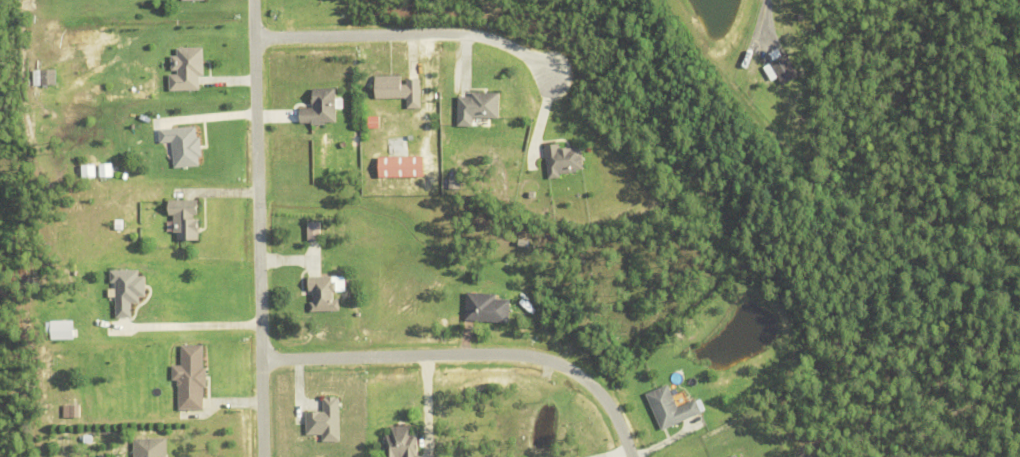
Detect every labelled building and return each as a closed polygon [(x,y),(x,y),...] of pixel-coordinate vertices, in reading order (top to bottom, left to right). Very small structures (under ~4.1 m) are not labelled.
[(199,76),(199,90),(169,90),(169,75),(178,75),(177,71),(171,71),(171,56),(177,56),(176,48),(202,48),(203,76),(199,76)] [(778,77),(771,81),(763,67),(773,61),(769,54),(778,48),(782,56),(786,54),(799,76),(783,86),(778,77)] [(58,68),(33,69),(34,84),(58,83),(58,68)] [(420,109),(407,109),(406,98),(375,99),(375,76),(401,76),(401,85),(406,85),(406,79),(420,79),(420,109)] [(342,98),(342,109),(336,109),(336,123),(324,123),(324,126),(311,126),(311,123),(300,124),(300,109),(312,109),(312,105),(311,105),(311,100),(313,100),(313,89),(335,88),(335,98),(342,98)] [(459,125),(475,125),(475,117),(501,117),(502,92),(473,91),(473,95),(459,95),(459,125)] [(370,128),(382,127),(382,115),(370,116),(370,128)] [(199,166),(174,169),(171,143),(160,144),(159,130),(196,126),(197,138),(200,137),(202,157),(198,157),(199,166)] [(577,173),(560,175),(560,178),(548,179),(544,146),(560,144),(560,149),(580,147),(583,170),(577,171),(577,173)] [(427,155),(382,157),(382,177),(428,175),(427,155)] [(103,163),(103,176),(115,176),(115,162),(103,163)] [(198,219),(198,241),(177,241),(177,233),(174,233),(174,216),(169,216),(169,208),(198,208),(198,215),(193,215),(193,219),(198,219)] [(322,221),(309,221),(309,239),(322,240),(322,221)] [(118,317),(134,317),(134,303),(143,303),(143,296),(149,296),(149,276),(142,276),(142,269),(112,269),(112,285),(110,285),(110,296),(118,296),(118,317)] [(336,282),(336,292),(333,292),(333,301),(338,301),(338,312),(310,312),(310,303),(313,303),(312,292),(308,292),(307,277),(332,277),(332,282),(336,282)] [(465,322),(466,293),(496,295),(496,300),(510,300),(509,324),(465,322)] [(76,338),(76,320),(52,320),(52,339),(76,338)] [(180,409),(208,409),(208,367),(206,367),(206,344),(183,344),(183,364),(174,364),(174,379),(180,380),(180,409)] [(648,393),(664,430),(705,412),(699,398),(681,406),(670,383),(648,393)] [(338,399),(340,442),(323,442),(322,435),(306,435),(305,414),(322,413),(322,402),(324,402),(324,398),(336,398),(336,399),(338,399)] [(82,417),(82,404),(65,404),(65,417),(82,417)] [(83,436),(92,436),(92,444),(83,444),(83,436)] [(167,439),(167,456),(133,456),(133,440),(167,439)]
